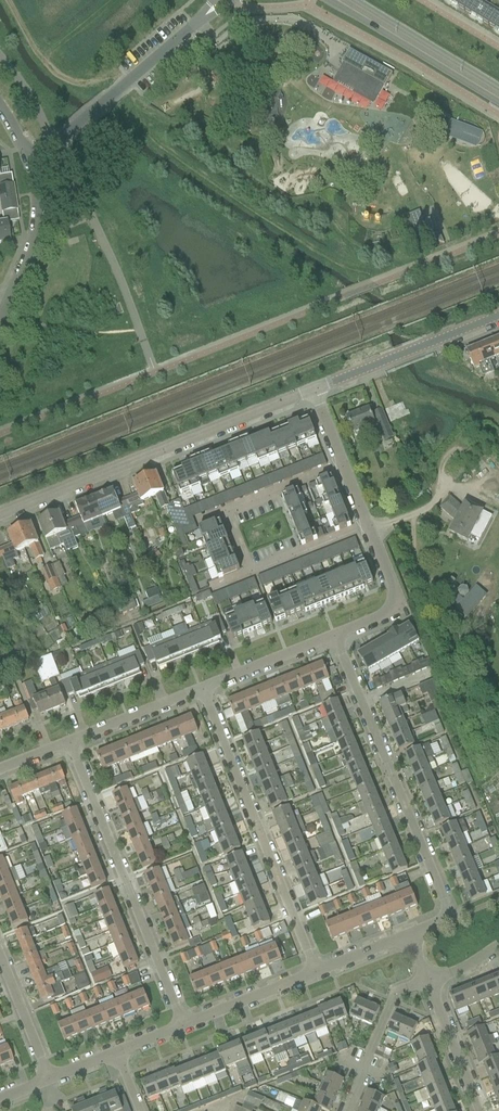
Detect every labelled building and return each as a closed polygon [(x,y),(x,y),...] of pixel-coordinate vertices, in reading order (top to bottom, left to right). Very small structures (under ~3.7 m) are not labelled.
[(498,32),(498,16),(473,0),(446,0),(498,32)] [(347,66),(340,79),(373,98),(380,84),(385,87),(392,74),(349,50),(342,63),(347,66)] [(474,148),(481,132),(448,119),(442,135),(474,148)] [(3,223),(3,224),(6,223),(19,221),(11,174),(0,176),(0,205),(3,223)] [(436,226),(433,219),(424,223),(419,213),(404,219),(420,233),(436,226)] [(6,223),(3,224),(3,223),(0,224),(0,244),(9,243),(6,223)] [(439,233),(436,226),(420,233),(422,235),(444,244),(439,233)] [(52,270),(47,284),(57,287),(62,274),(52,270)] [(477,348),(480,355),(481,360),(487,375),(494,372),(489,361),(494,359),(496,358),(496,361),(498,369),(498,339),(495,340),(495,339),(492,340),(492,341),(490,342),(488,343),(486,344),(486,343),(482,344),(482,345),(478,347),(477,348)] [(487,375),(477,348),(473,349),(472,348),(468,350),(469,351),(465,352),(464,353),(463,354),(462,355),(462,356),(463,357),(463,359),(464,359),(466,360),(467,360),(468,360),(470,359),(474,370),(479,368),(483,376),(487,375)] [(347,418),(353,432),(354,432),(355,436),(359,437),(362,436),(364,432),(362,428),(369,426),(370,428),(376,426),(369,409),(347,418)] [(317,440),(308,419),(298,423),(307,444),(317,440)] [(393,438),(387,422),(378,425),(384,441),(393,438)] [(307,444),(298,423),(289,427),(297,447),(307,444)] [(297,447),(289,427),(279,430),(287,451),(297,447)] [(287,451),(279,430),(269,434),(278,455),(287,451)] [(278,455),(269,434),(260,438),(268,459),(278,455)] [(258,463),(248,437),(238,441),(247,462),(256,458),(258,463)] [(268,459),(260,438),(250,442),(248,437),(258,463),(268,459)] [(247,462),(238,441),(229,445),(230,450),(237,466),(247,462)] [(229,475),(239,471),(237,466),(230,450),(221,454),(229,475)] [(220,478),(209,453),(200,457),(208,478),(218,474),(219,479),(220,478)] [(229,475),(221,454),(212,457),(210,453),(209,453),(220,478),(229,475)] [(327,464),(323,454),(319,456),(323,466),(327,464)] [(208,478),(200,457),(190,460),(200,486),(201,486),(199,481),(208,478)] [(444,470),(455,480),(466,468),(455,458),(444,470)] [(200,486),(190,460),(190,461),(192,465),(182,469),(191,490),(200,486)] [(191,490),(182,469),(172,473),(181,494),(191,490)] [(188,520),(184,510),(181,502),(169,506),(156,475),(145,479),(153,498),(156,496),(161,510),(166,508),(181,544),(178,546),(180,550),(182,549),(188,547),(183,536),(184,536),(182,530),(190,527),(188,520)] [(332,477),(309,486),(311,490),(317,487),(319,490),(323,489),(326,497),(316,502),(338,493),(332,477)] [(153,498),(145,479),(134,484),(139,495),(125,500),(131,516),(140,512),(138,508),(144,506),(142,502),(153,498)] [(305,487),(282,496),(289,513),(311,504),(311,503),(300,508),(297,499),(301,498),(299,494),(306,491),(305,487)] [(114,492),(95,499),(103,518),(120,511),(128,530),(136,527),(131,516),(125,500),(118,503),(114,492)] [(344,509),(338,493),(316,502),(317,506),(324,503),(325,507),(329,505),(333,514),(344,509)] [(482,512),(483,512),(465,502),(462,508),(450,497),(440,508),(455,522),(450,533),(467,542),(471,534),(480,538),(490,517),(482,512)] [(81,518),(74,520),(80,537),(81,538),(82,537),(88,535),(84,525),(103,518),(95,499),(76,507),(81,518)] [(312,507),(311,504),(289,513),(295,529),(307,524),(303,515),(307,514),(306,510),(312,507)] [(193,518),(189,508),(184,510),(188,520),(193,518)] [(351,526),(344,509),(333,514),(336,523),(332,524),(334,528),(327,530),(329,534),(351,526)] [(59,514),(49,518),(61,547),(64,546),(76,541),(75,539),(80,537),(74,520),(66,524),(65,523),(63,524),(59,514)] [(49,518),(39,522),(44,535),(50,551),(61,547),(57,536),(49,518)] [(203,540),(224,531),(220,521),(199,530),(203,540)] [(310,533),(307,524),(295,529),(302,545),(324,536),(322,532),(316,535),(314,531),(310,533)] [(31,525),(20,529),(27,548),(31,547),(36,560),(43,557),(31,525)] [(27,548),(20,529),(9,534),(13,545),(0,550),(0,551),(3,558),(8,570),(16,567),(13,560),(20,558),(17,552),(27,548)] [(207,549),(228,541),(224,531),(203,540),(207,549)] [(359,548),(355,538),(351,540),(355,550),(359,548)] [(211,559),(232,550),(228,541),(207,549),(211,559)] [(184,555),(182,549),(180,550),(178,551),(175,559),(184,555)] [(215,569),(236,560),(232,550),(211,559),(215,569)] [(3,558),(0,551),(0,573),(5,571),(8,570),(3,558)] [(152,566),(163,556),(157,551),(147,561),(152,566)] [(240,570),(236,560),(215,569),(219,579),(240,570)] [(60,562),(52,565),(57,578),(60,586),(67,583),(64,575),(65,574),(60,562)] [(365,562),(355,566),(364,589),(363,587),(373,583),(365,562)] [(47,582),(57,578),(52,565),(42,569),(47,582)] [(193,566),(187,568),(183,570),(187,580),(193,577),(197,576),(193,566)] [(355,568),(346,572),(354,593),(364,589),(355,566),(354,566),(355,568)] [(354,593),(346,572),(336,576),(345,597),(354,593)] [(266,585),(262,575),(258,577),(262,587),(266,585)] [(345,597),(336,576),(327,579),(335,600),(345,597)] [(199,592),(193,577),(187,580),(193,594),(199,592)] [(258,588),(254,578),(250,580),(254,590),(258,588)] [(335,600),(327,579),(317,583),(325,604),(335,600)] [(325,604),(317,583),(307,587),(316,608),(325,604)] [(316,608),(307,587),(298,591),(306,612),(316,608)] [(163,602),(161,595),(157,588),(145,593),(148,600),(142,603),(145,609),(163,602)] [(298,591),(297,589),(287,593),(296,614),(305,610),(306,612),(298,591)] [(468,619),(484,601),(473,591),(457,609),(468,619)] [(296,614),(287,593),(277,597),(286,618),(296,614)] [(220,604),(216,594),(212,595),(216,606),(220,604)] [(176,597),(166,601),(169,607),(178,604),(176,597)] [(286,618),(277,597),(267,601),(276,622),(286,618)] [(133,601),(120,607),(123,614),(136,609),(133,601)] [(272,623),(264,602),(254,606),(262,628),(272,623)] [(262,628),(254,606),(244,610),(252,631),(262,628)] [(252,631),(244,610),(234,614),(243,635),(252,631)] [(243,635),(234,614),(224,618),(233,639),(243,635)] [(220,619),(201,627),(210,648),(220,644),(219,644),(218,641),(221,640),(222,640),(220,636),(226,633),(220,619)] [(145,632),(142,623),(133,627),(137,635),(145,632)] [(409,624),(399,630),(398,629),(398,630),(409,648),(420,642),(409,624)] [(201,627),(188,632),(196,652),(201,650),(201,652),(210,648),(201,627)] [(60,628),(54,630),(58,639),(64,637),(60,628)] [(409,648),(398,630),(388,635),(399,654),(409,648)] [(188,632),(176,637),(184,658),(193,655),(192,654),(196,652),(188,632)] [(399,654),(388,635),(387,636),(388,637),(378,642),(389,660),(399,654)] [(176,637),(163,642),(171,662),(175,660),(176,662),(184,658),(176,637)] [(154,646),(144,650),(149,664),(156,661),(158,668),(158,669),(167,665),(167,664),(171,662),(163,642),(154,646)] [(389,660),(378,642),(368,648),(378,666),(389,660)] [(378,666),(368,648),(358,654),(368,672),(378,666)] [(62,652),(51,656),(54,662),(64,658),(62,652)] [(129,656),(119,659),(127,679),(132,678),(132,679),(142,675),(141,675),(138,668),(144,666),(139,652),(129,656)] [(55,680),(54,681),(54,679),(59,676),(51,656),(34,662),(42,682),(49,680),(53,691),(46,694),(53,711),(65,706),(55,680)] [(119,659),(107,664),(115,686),(124,682),(123,681),(127,679),(119,659)] [(423,661),(427,669),(432,667),(429,659),(423,661)] [(107,664),(94,669),(102,689),(106,688),(107,689),(115,686),(107,664)] [(323,664),(309,669),(315,685),(316,685),(320,697),(323,703),(336,698),(333,691),(326,694),(322,682),(329,680),(323,664)] [(412,666),(406,668),(410,676),(415,674),(412,666)] [(410,676),(406,668),(401,670),(404,678),(410,676)] [(94,669),(81,674),(90,696),(98,693),(98,691),(102,689),(94,669)] [(315,685),(309,669),(295,675),(302,691),(315,685)] [(90,696),(81,674),(62,682),(68,696),(74,694),(76,698),(76,697),(79,696),(80,699),(80,700),(90,696)] [(302,691),(295,675),(282,680),(288,696),(289,696),(302,691)] [(390,675),(384,677),(388,685),(393,683),(390,675)] [(388,685),(384,677),(379,679),(382,687),(388,685)] [(445,698),(437,679),(418,687),(422,696),(427,694),(431,703),(434,702),(445,698)] [(288,696),(282,680),(268,685),(278,708),(291,703),(288,696)] [(31,682),(24,684),(21,685),(28,702),(32,712),(37,710),(40,716),(53,711),(46,694),(39,697),(37,698),(31,682)] [(268,685),(255,691),(261,707),(264,714),(278,708),(268,685)] [(261,707),(255,691),(241,696),(248,712),(261,707)] [(379,703),(384,715),(406,706),(401,694),(398,695),(379,703)] [(6,695),(0,697),(3,703),(8,701),(6,695)] [(252,723),(248,712),(241,696),(228,702),(234,718),(242,715),(246,726),(248,731),(254,729),(252,724),(252,723)] [(323,703),(320,697),(313,699),(316,706),(323,703)] [(445,698),(434,702),(436,708),(447,704),(445,698)] [(322,707),(327,719),(342,712),(337,700),(322,707)] [(17,711),(15,712),(20,724),(28,720),(24,709),(24,710),(21,702),(15,704),(17,711)] [(300,705),(302,710),(309,707),(307,702),(300,705)] [(409,712),(406,706),(384,715),(389,727),(404,721),(402,715),(409,712)] [(287,710),(287,711),(289,716),(295,713),(293,708),(287,710)] [(434,709),(421,714),(426,726),(433,723),(439,720),(434,709)] [(287,711),(279,713),(281,719),(289,716),(287,711)] [(20,724),(15,712),(7,715),(12,727),(20,724)] [(327,719),(321,721),(326,733),(332,731),(347,725),(342,712),(327,719)] [(7,715),(0,718),(0,721),(4,730),(12,727),(7,715)] [(191,716),(178,721),(184,738),(198,732),(191,716)] [(292,719),(297,731),(303,729),(298,717),(292,719)] [(445,733),(439,720),(433,723),(436,729),(434,730),(435,734),(434,734),(435,737),(445,733)] [(184,738),(178,721),(164,727),(171,743),(184,738)] [(409,733),(404,721),(389,727),(394,739),(409,733)] [(287,722),(281,724),(285,735),(291,733),(287,722)] [(352,737),(347,725),(332,731),(337,743),(352,737)] [(171,743),(164,727),(151,732),(157,749),(171,743)] [(305,736),(303,729),(297,731),(301,743),(307,741),(305,736)] [(157,749),(151,732),(137,738),(144,754),(157,749)] [(414,745),(411,738),(415,737),(412,732),(409,733),(394,739),(399,751),(414,745)] [(242,740),(247,751),(263,745),(259,733),(242,740)] [(285,735),(281,737),(283,741),(287,739),(288,743),(294,741),(291,733),(285,735)] [(357,749),(352,737),(337,743),(342,755),(357,749)] [(440,739),(445,751),(451,749),(446,737),(440,739)] [(144,754),(137,738),(124,743),(130,759),(143,754),(144,754)] [(130,759),(124,743),(110,748),(116,765),(130,759)] [(303,746),(306,755),(312,753),(309,744),(303,746)] [(432,757),(434,757),(429,744),(405,754),(410,766),(432,757)] [(268,756),(263,745),(247,751),(252,763),(268,756)] [(199,752),(196,746),(189,749),(191,755),(199,752)] [(116,765),(110,748),(96,754),(103,770),(116,765)] [(297,748),(291,750),(295,759),(301,757),(297,748)] [(191,755),(189,749),(182,752),(184,758),(191,755)] [(362,761),(357,749),(342,755),(345,761),(342,762),(344,768),(347,767),(362,761)] [(455,757),(451,749),(445,751),(448,760),(455,757)] [(312,753),(306,755),(310,765),(316,763),(312,753)] [(171,763),(179,760),(176,754),(169,757),(171,763)] [(187,762),(191,774),(208,767),(203,756),(187,762)] [(273,768),(268,756),(252,763),(257,775),(273,768)] [(301,757),(295,759),(299,769),(305,766),(301,757)] [(430,772),(427,766),(434,763),(432,757),(410,766),(415,778),(430,772)] [(367,773),(362,761),(347,767),(352,779),(367,773)] [(156,763),(149,765),(151,771),(158,768),(156,763)] [(457,763),(451,766),(455,775),(461,773),(457,763)] [(151,771),(149,765),(141,768),(144,774),(151,771)] [(193,787),(212,779),(208,767),(191,774),(194,781),(191,782),(193,787)] [(318,767),(312,770),(316,779),(322,777),(318,767)] [(165,771),(169,782),(176,780),(171,768),(165,771)] [(278,780),(273,768),(257,775),(261,786),(278,780)] [(60,769),(52,772),(56,784),(58,783),(61,788),(66,786),(64,781),(65,780),(60,769)] [(473,783),(468,770),(461,773),(455,775),(459,785),(467,782),(469,785),(473,783)] [(306,771),(301,773),(304,783),(310,780),(306,771)] [(56,784),(52,772),(43,776),(50,792),(51,792),(51,794),(58,792),(55,784),(56,784)] [(430,772),(415,778),(420,790),(435,784),(430,772)] [(129,773),(121,776),(124,782),(131,779),(129,773)] [(372,785),(367,773),(352,779),(357,791),(372,785)] [(50,792),(43,776),(35,779),(40,790),(42,795),(50,792)] [(124,782),(121,776),(110,781),(112,787),(116,785),(124,782)] [(278,780),(261,786),(266,798),(282,791),(289,789),(284,777),(278,780)] [(326,787),(322,777),(316,779),(320,789),(326,787)] [(40,790),(35,779),(27,782),(31,794),(40,790)] [(217,791),(212,779),(193,787),(194,791),(198,790),(201,797),(217,791)] [(179,787),(176,780),(169,782),(172,790),(179,787)] [(315,792),(310,780),(304,783),(309,794),(315,792)] [(440,796),(438,791),(445,788),(443,781),(420,790),(425,802),(440,796)] [(31,794),(27,782),(18,786),(23,797),(31,794)] [(377,797),(372,785),(357,791),(362,803),(377,797)] [(23,797),(18,786),(10,789),(14,800),(15,800),(17,806),(23,803),(21,798),(23,797)] [(113,795),(118,807),(132,802),(127,789),(113,795)] [(141,792),(143,797),(149,795),(147,789),(141,792)] [(222,802),(217,791),(201,797),(201,798),(203,804),(201,804),(200,805),(202,810),(205,809),(222,802)] [(287,803),(282,791),(266,798),(271,810),(287,803)] [(462,793),(465,800),(471,797),(468,791),(462,793)] [(175,796),(178,806),(185,803),(181,794),(175,796)] [(325,804),(321,794),(316,797),(320,806),(325,804)] [(152,800),(149,795),(143,797),(145,803),(152,800)] [(445,808),(440,796),(425,802),(430,814),(445,808)] [(316,797),(311,799),(315,808),(320,806),(316,797)] [(382,809),(377,797),(362,803),(357,805),(362,817),(367,815),(382,809)] [(476,810),(471,797),(465,800),(470,812),(476,810)] [(142,812),(137,800),(118,807),(123,819),(137,814),(142,812)] [(226,814),(222,802),(205,809),(210,820),(226,814)] [(189,813),(185,803),(178,806),(182,816),(189,813)] [(62,804),(56,806),(59,812),(64,810),(62,804)] [(329,813),(325,804),(320,806),(323,815),(329,813)] [(59,812),(56,806),(50,808),(53,815),(59,812)] [(320,806),(315,808),(318,817),(323,815),(320,806)] [(273,814),(277,826),(294,819),(289,807),(273,814)] [(450,820),(445,808),(430,814),(435,826),(450,820)] [(387,821),(382,809),(367,815),(372,827),(387,821)] [(45,810),(39,813),(42,819),(47,817),(45,810)] [(81,822),(77,810),(62,815),(65,821),(60,823),(62,830),(81,822)] [(477,822),(473,824),(475,829),(479,828),(485,825),(480,812),(474,815),(477,822)] [(42,819),(39,813),(33,815),(36,821),(42,819)] [(150,816),(153,822),(159,819),(157,813),(150,816)] [(21,818),(24,826),(34,822),(31,814),(21,818)] [(142,826),(137,814),(123,819),(128,832),(142,826)] [(231,826),(226,814),(210,820),(215,832),(231,826)] [(338,816),(332,818),(336,828),(341,826),(339,821),(338,816)] [(184,819),(188,829),(194,827),(190,817),(184,819)] [(161,824),(159,819),(153,822),(155,827),(161,824)] [(298,831),(294,819),(277,826),(282,837),(298,831)] [(392,833),(387,821),(372,827),(377,839),(392,833)] [(72,840),(86,834),(81,822),(62,830),(67,842),(72,840)] [(327,822),(321,824),(325,834),(331,831),(327,822)] [(468,832),(465,826),(458,829),(456,822),(453,823),(441,829),(446,841),(461,835),(468,832)] [(31,827),(36,840),(43,838),(37,825),(31,827)] [(485,825),(479,828),(482,834),(488,831),(485,825)] [(147,838),(142,826),(128,832),(133,844),(147,838)] [(236,837),(231,826),(215,832),(219,844),(236,837)] [(341,826),(336,828),(340,837),(345,835),(341,826)] [(198,836),(194,827),(188,829),(191,839),(198,836)] [(303,842),(300,836),(306,833),(304,828),(298,831),(282,837),(287,849),(303,842)] [(335,843),(331,831),(325,834),(316,837),(320,849),(323,848),(335,843)] [(397,845),(392,833),(377,839),(382,851),(397,845)] [(91,846),(86,834),(72,840),(77,852),(91,846)] [(160,840),(163,846),(169,844),(176,841),(173,835),(160,840)] [(466,847),(461,835),(446,841),(451,853),(466,847)] [(240,849),(236,837),(219,844),(224,855),(225,855),(240,849)] [(152,850),(147,838),(133,844),(138,856),(152,850)] [(493,850),(498,847),(495,838),(489,840),(493,850)] [(342,843),(345,852),(351,850),(348,840),(342,843)] [(194,845),(197,852),(203,850),(200,842),(194,845)] [(308,854),(303,842),(287,849),(291,861),(308,854)] [(340,854),(335,843),(323,848),(327,859),(334,856),(340,854)] [(402,857),(397,845),(382,851),(387,863),(402,857)] [(96,858),(91,846),(77,852),(82,864),(96,858)] [(471,859),(466,847),(451,853),(456,865),(471,859)] [(157,862),(152,850),(138,856),(143,868),(157,862)] [(208,862),(203,850),(197,852),(202,864),(208,862)] [(351,850),(345,852),(349,862),(355,859),(351,850)] [(41,858),(38,851),(33,853),(34,857),(29,859),(30,862),(35,860),(41,858)] [(308,854),(291,861),(296,872),(312,866),(318,864),(313,852),(308,854)] [(226,860),(230,872),(247,865),(242,853),(226,860)] [(343,863),(340,854),(334,856),(338,866),(343,863)] [(407,869),(402,857),(387,863),(392,875),(407,869)] [(8,870),(3,858),(0,859),(0,874),(8,870)] [(43,864),(41,858),(35,860),(38,867),(43,864)] [(101,870),(96,858),(82,864),(84,869),(78,872),(80,878),(83,877),(83,878),(87,876),(101,870)] [(476,871),(471,859),(456,865),(461,877),(476,871)] [(45,870),(43,864),(38,867),(36,867),(38,873),(40,873),(45,870)] [(251,877),(247,865),(230,872),(235,883),(251,877)] [(204,868),(208,879),(214,876),(210,866),(204,868)] [(317,877),(312,866),(296,872),(301,884),(317,877)] [(358,866),(352,868),(355,876),(361,873),(358,866)] [(8,871),(8,870),(0,874),(0,888),(13,883),(14,884),(20,881),(15,868),(8,871)] [(182,875),(175,878),(178,883),(184,880),(200,874),(197,869),(182,875)] [(48,876),(45,870),(40,873),(38,873),(41,880),(43,879),(48,876)] [(106,882),(101,870),(87,876),(92,888),(93,887),(106,882)] [(146,875),(150,887),(164,882),(159,870),(146,875)] [(173,872),(175,878),(182,875),(179,870),(173,872)] [(346,870),(340,873),(344,882),(350,879),(346,870)] [(481,883),(476,871),(461,877),(466,889),(481,883)] [(366,885),(361,873),(355,876),(360,888),(366,885)] [(217,885),(216,881),(214,876),(208,879),(211,888),(217,885)] [(256,888),(251,877),(235,883),(240,895),(256,888)] [(322,889),(317,877),(301,884),(305,896),(322,889)] [(400,886),(396,877),(390,880),(394,888),(400,886)] [(350,879),(344,882),(348,892),(354,889),(350,879)] [(56,895),(50,882),(45,885),(50,897),(56,895)] [(169,894),(164,882),(150,887),(155,900),(169,894)] [(400,886),(394,888),(397,896),(403,911),(417,905),(408,882),(400,886)] [(16,890),(14,884),(13,883),(0,888),(0,894),(3,902),(18,896),(22,894),(20,889),(16,890)] [(385,891),(382,883),(376,885),(379,894),(385,891)] [(486,895),(481,883),(466,889),(471,901),(486,895)] [(207,893),(204,885),(191,890),(195,898),(207,893)] [(261,900),(256,888),(240,895),(244,907),(261,900)] [(109,889),(95,895),(98,904),(94,906),(96,909),(100,907),(114,902),(109,889)] [(326,901),(322,889),(305,896),(310,907),(326,901)] [(362,891),(365,900),(371,897),(368,889),(362,891)] [(214,894),(218,904),(223,901),(220,891),(214,894)] [(210,901),(207,893),(195,898),(198,906),(210,901)] [(177,898),(171,900),(169,894),(155,900),(160,912),(174,906),(179,904),(177,898)] [(371,897),(365,900),(368,907),(375,923),(389,917),(383,902),(379,894),(371,897)] [(58,901),(56,895),(50,897),(53,903),(58,901)] [(353,895),(347,897),(351,906),(356,903),(353,895)] [(23,908),(18,896),(3,902),(8,914),(23,908)] [(403,911),(397,896),(383,902),(389,917),(403,911)] [(265,912),(261,900),(244,907),(249,918),(265,912)] [(339,900),(333,903),(336,909),(337,911),(342,909),(339,900)] [(227,911),(223,901),(218,904),(222,913),(227,911)] [(119,914),(114,902),(100,907),(105,920),(119,914)] [(324,906),(319,908),(319,909),(322,915),(322,916),(327,914),(328,914),(327,913),(332,911),(331,910),(336,909),(333,903),(324,906)] [(74,904),(63,908),(68,920),(74,918),(79,916),(74,904)] [(208,906),(213,919),(219,917),(214,904),(208,906)] [(179,918),(174,906),(160,912),(165,924),(179,918)] [(375,923),(368,907),(354,913),(360,928),(375,923)] [(29,921),(23,908),(8,914),(13,927),(29,921)] [(270,923),(265,912),(249,918),(254,930),(270,923)] [(360,928),(354,913),(340,919),(346,934),(360,928)] [(124,926),(119,914),(105,920),(110,932),(124,926)] [(62,916),(57,918),(60,926),(66,923),(62,916)] [(224,919),(227,927),(233,925),(230,917),(224,919)] [(77,924),(74,918),(68,920),(70,926),(77,924)] [(184,930),(179,918),(165,924),(170,936),(184,930)] [(193,920),(195,926),(201,923),(199,918),(193,920)] [(208,922),(211,928),(217,925),(215,919),(208,922)] [(346,934),(340,919),(326,924),(332,940),(346,934)] [(207,921),(201,923),(195,926),(197,931),(209,926),(207,921)] [(233,925),(227,927),(229,933),(231,939),(238,937),(233,925)] [(129,939),(124,926),(110,932),(115,944),(129,939)] [(284,933),(281,926),(269,930),(272,938),(284,933)] [(36,935),(33,927),(16,934),(19,943),(31,938),(36,935)] [(189,943),(184,930),(170,936),(175,948),(189,943)] [(263,941),(260,932),(254,934),(258,943),(263,941)] [(229,940),(231,939),(229,933),(222,935),(224,939),(225,942),(229,940)] [(78,945),(84,942),(82,936),(76,939),(78,945)] [(34,946),(31,938),(19,943),(22,951),(34,946)] [(249,946),(246,938),(240,940),(244,949),(249,946)] [(134,951),(129,939),(115,944),(120,957),(134,951)] [(201,946),(199,940),(188,944),(190,950),(201,946)] [(215,942),(209,945),(213,953),(219,951),(215,942)] [(67,946),(70,951),(76,949),(74,943),(67,946)] [(281,960),(275,945),(261,951),(267,966),(281,960)] [(38,955),(34,946),(22,951),(26,959),(38,955)] [(195,950),(198,959),(204,956),(201,948),(195,950)] [(78,954),(76,949),(70,951),(72,957),(78,954)] [(195,950),(187,953),(189,962),(198,959),(195,950)] [(139,963),(134,951),(120,957),(125,969),(139,963)] [(267,966),(261,951),(247,956),(253,971),(267,966)] [(186,953),(180,956),(181,956),(184,964),(189,962),(186,953)] [(29,968),(46,961),(45,959),(40,961),(38,955),(26,959),(29,968)] [(92,961),(93,961),(91,956),(84,959),(88,969),(94,967),(92,961)] [(253,971),(247,956),(232,962),(238,977),(253,971)] [(74,963),(76,968),(83,965),(80,960),(74,963)] [(47,964),(46,961),(29,968),(33,976),(44,972),(42,966),(47,964)] [(238,977),(232,962),(218,968),(224,983),(238,977)] [(86,974),(85,973),(85,974),(84,971),(85,971),(83,965),(76,968),(78,974),(79,973),(81,976),(86,974)] [(62,974),(59,966),(44,972),(33,976),(36,985),(62,974)] [(224,983),(218,968),(204,973),(210,988),(224,983)] [(101,971),(91,974),(95,985),(105,981),(101,971)] [(40,993),(61,984),(70,980),(67,972),(62,974),(36,985),(40,993)] [(137,973),(122,979),(125,987),(140,981),(137,973)] [(210,988),(204,973),(189,979),(195,994),(210,988)] [(91,987),(86,974),(74,979),(79,991),(91,987)] [(493,978),(482,982),(489,999),(498,995),(498,993),(493,978)] [(114,982),(107,984),(111,993),(117,991),(114,982)] [(489,999),(482,982),(471,987),(478,1003),(489,999)] [(65,995),(61,984),(40,993),(43,1002),(51,998),(52,1000),(65,995)] [(478,1003),(471,987),(460,991),(467,1007),(478,1003)] [(93,990),(97,999),(103,996),(99,988),(93,990)] [(144,991),(130,997),(136,1013),(150,1007),(144,991)] [(467,1007),(460,991),(449,995),(456,1012),(467,1007)] [(79,996),(83,1005),(89,1002),(85,993),(79,996)] [(136,1013),(130,997),(115,1003),(122,1018),(136,1013)] [(65,1001),(67,1005),(69,1010),(75,1008),(71,998),(65,1001)] [(361,1021),(369,1004),(357,999),(350,1017),(361,1021)] [(341,1000),(329,1004),(336,1022),(348,1017),(341,1000)] [(122,1018),(115,1003),(101,1008),(107,1024),(122,1018)] [(56,1004),(51,1007),(54,1015),(55,1016),(60,1014),(58,1009),(56,1004)] [(336,1022),(329,1004),(318,1009),(319,1011),(326,1029),(327,1028),(326,1026),(336,1022)] [(380,1009),(369,1004),(361,1021),(372,1026),(380,1009)] [(107,1024),(101,1008),(86,1014),(93,1030),(107,1024)] [(326,1029),(319,1011),(308,1015),(315,1033),(326,1029)] [(495,1011),(489,1014),(491,1020),(497,1017),(495,1011)] [(93,1030),(86,1014),(72,1020),(78,1036),(93,1030)] [(315,1033),(308,1015),(297,1020),(304,1037),(315,1033)] [(398,1038),(406,1020),(395,1015),(387,1033),(398,1038)] [(479,1018),(473,1020),(475,1026),(482,1024),(479,1018)] [(78,1036),(72,1020),(58,1025),(64,1041),(78,1036)] [(304,1037),(297,1020),(286,1024),(293,1042),(304,1037)] [(417,1025),(406,1020),(398,1038),(410,1042),(417,1025)] [(475,1026),(473,1020),(467,1023),(469,1029),(475,1026)] [(286,1024),(275,1028),(285,1052),(296,1048),(293,1042),(286,1024)] [(488,1038),(483,1027),(467,1033),(473,1048),(494,1039),(493,1036),(488,1038)] [(272,1050),(274,1057),(285,1052),(275,1028),(265,1033),(272,1050)] [(272,1050),(265,1033),(254,1037),(261,1055),(272,1050)] [(261,1055),(254,1037),(243,1042),(250,1059),(261,1055)] [(411,1044),(415,1056),(433,1049),(428,1037),(411,1044)] [(496,1045),(494,1040),(495,1040),(494,1039),(473,1048),(480,1064),(483,1063),(482,1062),(495,1057),(491,1046),(496,1045)] [(347,1049),(344,1042),(337,1045),(340,1053),(347,1049)] [(239,1071),(250,1067),(240,1043),(229,1047),(236,1065),(239,1071)] [(0,1049),(0,1067),(13,1062),(6,1046),(0,1049)] [(236,1065),(229,1047),(218,1052),(226,1072),(225,1069),(236,1065)] [(386,1049),(383,1055),(376,1052),(374,1056),(381,1059),(388,1061),(392,1051),(386,1049)] [(437,1060),(433,1049),(415,1056),(419,1066),(417,1067),(417,1068),(435,1061),(437,1060)] [(226,1072),(218,1052),(217,1052),(218,1054),(208,1058),(215,1076),(226,1072)] [(311,1064),(309,1060),(307,1054),(299,1057),(302,1063),(303,1062),(305,1066),(311,1064)] [(482,1062),(483,1063),(489,1077),(498,1073),(498,1057),(498,1055),(495,1057),(482,1062)] [(208,1058),(197,1063),(204,1080),(215,1076),(208,1058)] [(439,1072),(435,1061),(417,1068),(421,1079),(439,1072)] [(293,1071),(305,1066),(303,1062),(291,1067),(293,1071)] [(204,1080),(197,1063),(186,1067),(193,1085),(204,1080)] [(387,1066),(390,1074),(398,1071),(395,1064),(387,1066)] [(193,1085),(186,1067),(176,1071),(175,1072),(181,1087),(182,1089),(193,1085)] [(282,1076),(293,1071),(291,1067),(280,1072),(282,1076)] [(175,1072),(176,1071),(175,1069),(163,1074),(170,1091),(181,1087),(175,1072)] [(287,1082),(302,1076),(301,1072),(285,1078),(287,1082)] [(443,1083),(439,1072),(421,1079),(426,1090),(443,1083)] [(327,1073),(322,1084),(339,1091),(344,1080),(327,1073)] [(489,1077),(495,1093),(498,1091),(498,1073),(489,1077)] [(170,1091),(163,1074),(152,1078),(159,1096),(170,1091)] [(159,1096),(152,1078),(141,1082),(148,1100),(159,1096)] [(448,1094),(443,1083),(426,1090),(430,1101),(448,1094)] [(334,1102),(339,1091),(322,1084),(317,1095),(334,1102)] [(102,1091),(110,1110),(130,1110),(124,1096),(118,1099),(116,1093),(108,1096),(106,1090),(102,1091)] [(94,1101),(97,1110),(110,1110),(102,1091),(98,1093),(101,1098),(94,1101)] [(224,1099),(235,1095),(233,1091),(222,1095),(224,1099)] [(368,1091),(363,1102),(380,1109),(385,1098),(368,1091)] [(263,1099),(256,1095),(249,1092),(245,1103),(255,1107),(259,1109),(263,1099)] [(448,1094),(430,1101),(434,1110),(436,1110),(452,1104),(448,1094)] [(213,1103),(224,1099),(222,1095),(211,1099),(213,1103)] [(334,1102),(317,1095),(313,1105),(313,1106),(325,1110),(331,1110),(334,1102)] [(94,1101),(86,1104),(84,1098),(80,1100),(85,1110),(97,1110),(94,1101)] [(202,1108),(213,1103),(211,1099),(201,1104),(202,1108)] [(281,1106),(266,1099),(264,1104),(279,1110),(281,1106)] [(80,1100),(77,1101),(79,1107),(71,1110),(72,1110),(85,1110),(80,1100)] [(313,1106),(313,1105),(304,1102),(300,1110),(321,1110),(323,1110),(325,1110),(313,1106)] [(380,1109),(363,1102),(359,1110),(379,1110),(380,1109)] [(242,1109),(247,1110),(253,1110),(255,1107),(245,1103),(242,1109)]
